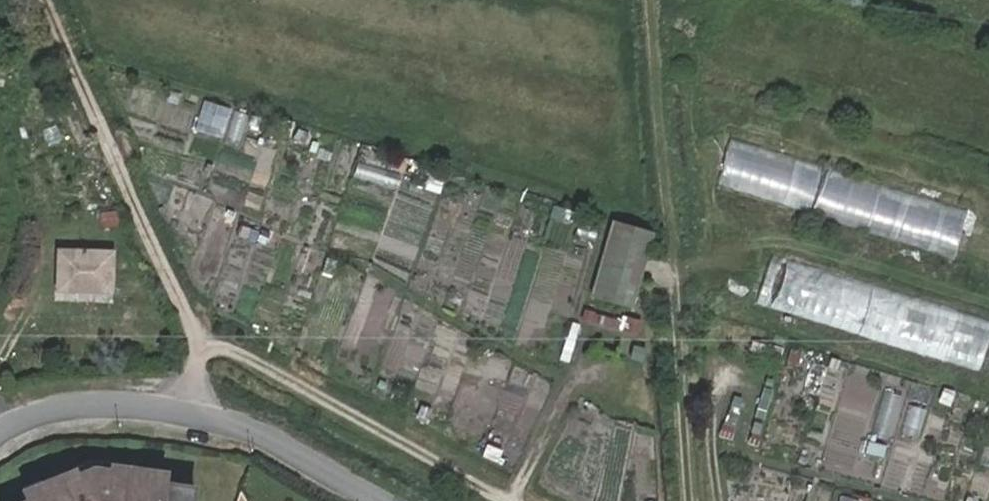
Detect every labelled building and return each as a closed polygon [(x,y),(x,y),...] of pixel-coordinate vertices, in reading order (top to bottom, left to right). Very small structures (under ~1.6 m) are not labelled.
[(204,99),(195,127),(222,136),(232,108),(204,99)] [(234,112),(225,138),(236,142),(245,116),(234,112)] [(956,256),(969,209),(734,141),(721,187),(956,256)] [(99,213),(100,226),(119,225),(118,211),(99,213)] [(651,234),(614,223),(594,296),(630,306),(651,234)] [(112,251),(59,249),(59,289),(113,291),(112,251)] [(988,371),(988,318),(784,263),(771,312),(988,371)] [(639,333),(642,317),(622,314),(619,330),(639,333)] [(812,360),(803,391),(817,395),(827,365),(812,360)] [(849,372),(841,401),(871,409),(879,380),(849,372)] [(892,439),(902,394),(884,390),(873,435),(892,439)] [(918,438),(928,408),(910,403),(900,432),(918,438)] [(96,470),(81,476),(79,472),(46,486),(48,490),(30,498),(31,500),(195,500),(197,489),(168,485),(169,481),(149,478),(150,473),(113,467),(112,472),(96,470)]
